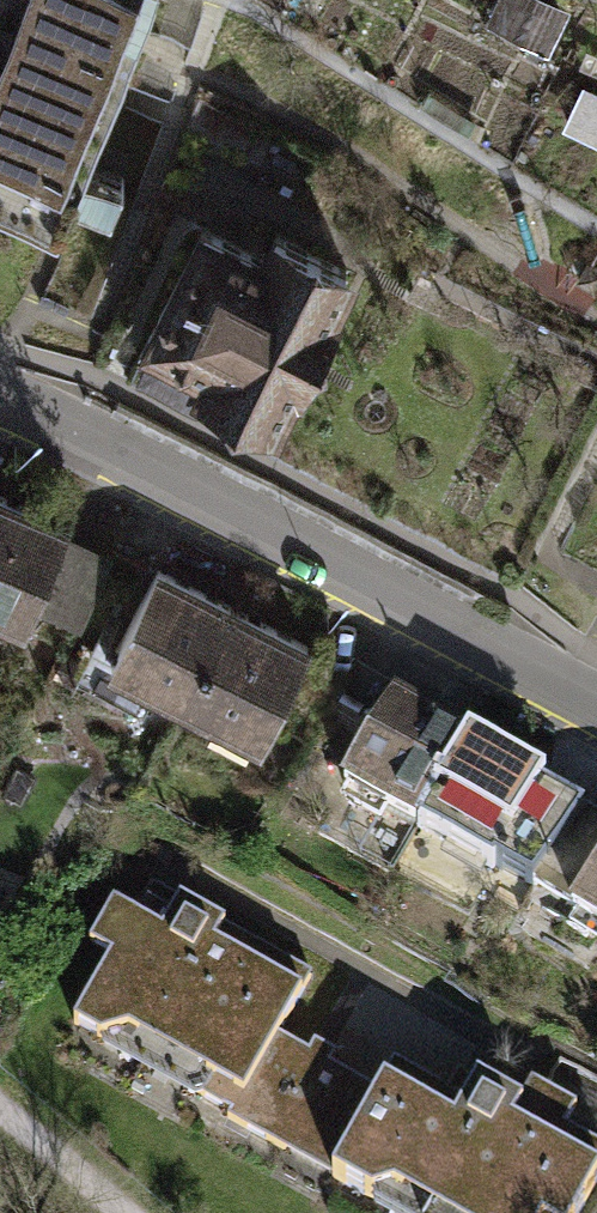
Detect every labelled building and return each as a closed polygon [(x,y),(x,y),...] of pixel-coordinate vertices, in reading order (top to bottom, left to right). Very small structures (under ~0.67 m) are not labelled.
[(58,213),(149,0),(0,0),(0,189),(58,213)] [(259,259),(201,229),(140,349),(270,414),(291,373),(297,376),(329,312),(321,308),(343,266),(273,231),(259,259)] [(0,497),(0,608),(23,619),(33,597),(61,536),(65,526),(0,497)] [(106,556),(61,536),(33,597),(78,617),(106,556)] [(110,656),(183,695),(230,606),(157,568),(110,656)] [(230,606),(183,695),(256,734),(303,645),(230,606)] [(341,781),(414,822),(464,733),(392,692),(341,781)] [(538,775),(464,733),(414,822),(488,864),(535,781),(538,775)] [(488,864),(530,888),(574,808),(545,793),(548,788),(535,781),(488,864)] [(574,808),(530,888),(571,913),(596,872),(596,821),(574,808)] [(596,931),(596,872),(571,913),(596,931)] [(178,900),(170,915),(140,898),(131,915),(109,902),(84,945),(108,958),(71,1024),(95,1038),(122,1031),(182,1061),(192,1091),(228,1112),(272,1033),(307,973),(178,900)] [(289,1130),(336,1157),(374,1090),(272,1033),(228,1112),(224,1119),(278,1150),(289,1130)] [(389,1064),(374,1090),(336,1157),(326,1174),(364,1195),(392,1189),(431,1212),(574,1212),(596,1172),(596,1148),(559,1127),(571,1106),(530,1083),(517,1106),(475,1082),(462,1105),(389,1064)]
